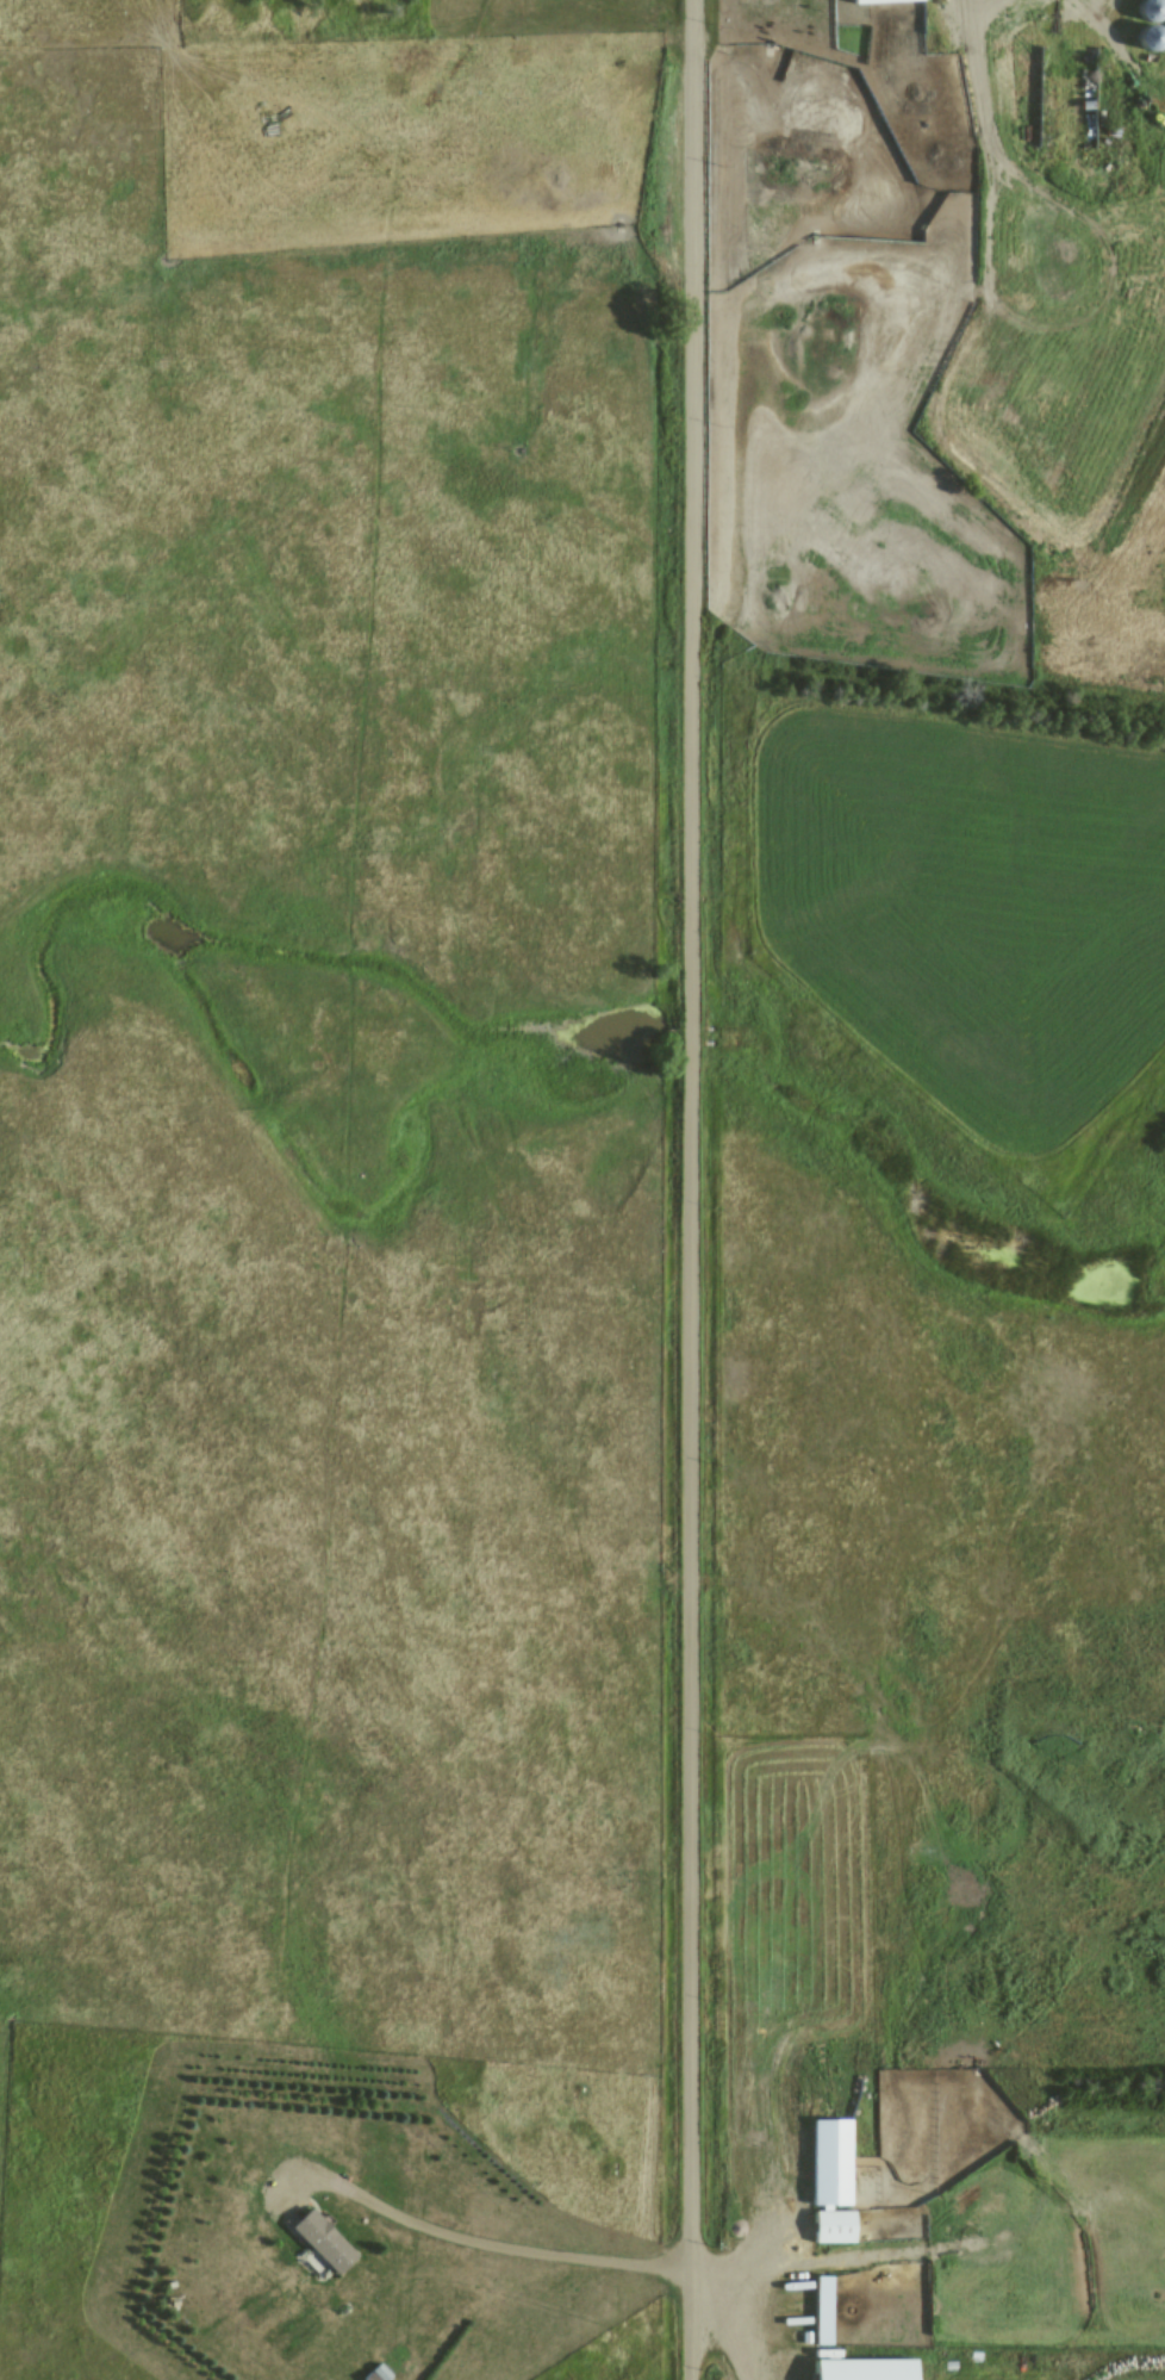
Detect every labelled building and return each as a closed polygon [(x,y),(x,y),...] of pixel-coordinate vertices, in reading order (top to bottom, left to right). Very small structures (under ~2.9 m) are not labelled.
[(1133,13),(1150,23),(1161,4),(1154,0),(1140,0),(1133,13)] [(1132,43),(1151,52),(1159,32),(1141,24),(1132,43)] [(806,2118),(807,2208),(809,2208),(809,2244),(819,2244),(819,2256),(847,2255),(846,2118),(806,2118)] [(286,2227),(333,2277),(354,2257),(307,2207),(286,2227)] [(843,2319),(851,2325),(863,2307),(853,2301),(860,2291),(848,2283),(811,2335),(824,2345),(843,2319)] [(911,2359),(807,2358),(807,2379),(911,2379),(911,2359)]
